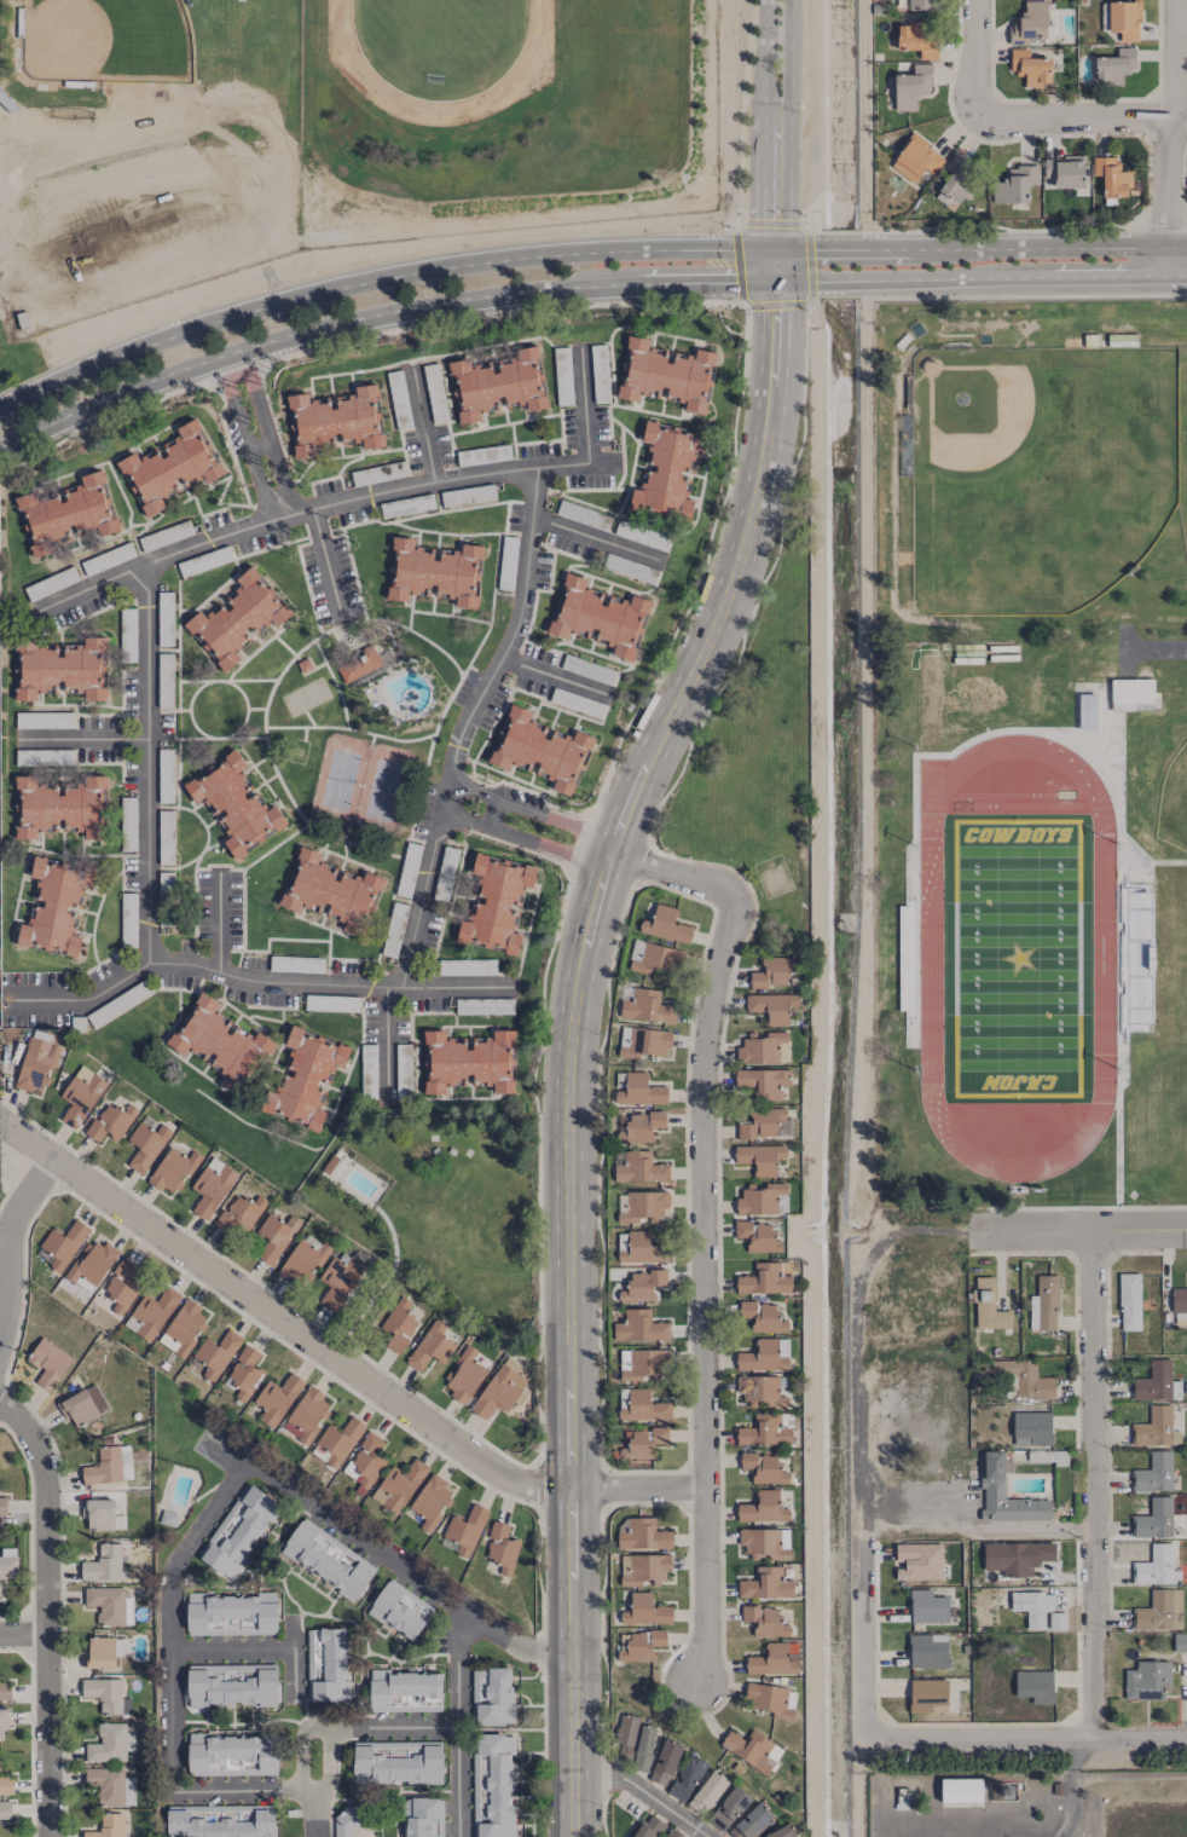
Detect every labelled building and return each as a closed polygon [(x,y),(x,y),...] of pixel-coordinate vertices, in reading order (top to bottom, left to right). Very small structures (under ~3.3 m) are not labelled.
[(908,8),(937,8),(937,0),(908,0),(908,8)] [(1027,44),(1028,36),(1046,37),(1047,0),(1029,0),(1024,0),(1024,17),(1010,17),(1010,44),(1027,44)] [(1120,41),(1140,41),(1139,1),(1109,2),(1109,31),(1119,31),(1120,41)] [(934,59),(933,21),(897,22),(897,49),(919,48),(919,59),(934,59)] [(1136,71),(1136,46),(1117,47),(1117,56),(1095,57),(1095,84),(1122,84),(1122,71),(1136,71)] [(1051,82),(1052,58),(1028,58),(1029,48),(1010,48),(1010,73),(1024,73),(1024,87),(1041,87),(1041,82),(1051,82)] [(895,110),(918,110),(918,94),(931,94),(931,63),(912,63),(912,74),(894,75),(895,110)] [(933,175),(945,157),(912,135),(890,166),(914,183),(924,168),(933,175)] [(961,207),(969,185),(963,183),(971,161),(951,153),(935,197),(961,207)] [(1054,188),(1085,187),(1084,156),(1044,157),(1044,178),(1053,178),(1054,188)] [(1118,156),(1093,156),(1093,175),(1102,175),(1103,197),(1127,197),(1127,183),(1132,183),(1132,170),(1118,170),(1118,156)] [(1038,184),(1038,165),(1006,166),(1007,178),(993,179),(993,203),(1029,202),(1029,184),(1038,184)] [(698,414),(718,354),(696,347),(693,358),(648,343),(649,340),(629,334),(624,350),(630,352),(616,396),(637,402),(641,390),(684,405),(683,409),(698,414)] [(549,407),(538,344),(520,347),(521,355),(470,363),(469,358),(449,361),(459,424),(482,420),(481,413),(526,405),(527,410),(549,407)] [(384,446),(376,382),(355,385),(356,394),(336,396),(337,408),(329,409),(328,399),(309,401),(308,392),(289,394),(296,457),(316,455),(315,446),(361,441),(362,448),(384,446)] [(144,516),(166,508),(162,496),(205,480),(205,482),(221,476),(198,417),(175,426),(179,436),(159,443),(161,447),(137,456),(136,453),(115,460),(121,475),(128,472),(144,516)] [(690,521),(693,499),(687,498),(694,451),(705,453),(709,431),(645,421),(641,442),(650,443),(647,459),(657,460),(654,474),(645,472),(642,490),(631,488),(628,511),(690,521)] [(15,495),(16,511),(25,510),(31,555),(55,552),(54,540),(118,532),(116,512),(107,513),(102,470),(79,473),(81,485),(61,487),(61,489),(15,495)] [(388,599),(408,601),(408,594),(428,596),(429,584),(437,585),(435,596),(456,598),(455,606),(476,609),(483,545),(460,543),(460,550),(437,548),(413,545),(414,538),(394,536),(388,599)] [(292,613),(253,564),(234,578),(240,585),(222,600),(224,603),(205,618),(199,610),(184,622),(224,671),(241,658),(235,651),(272,622),(276,626),(292,613)] [(547,633),(567,639),(569,632),(596,640),(595,641),(613,647),(611,654),(629,660),(644,612),(648,613),(652,601),(631,594),(629,600),(606,593),(585,586),(587,578),(566,572),(547,633)] [(15,699),(37,699),(37,689),(61,689),(61,692),(83,692),(83,700),(104,700),(104,678),(103,678),(103,636),(83,636),(83,644),(44,644),(44,640),(15,640),(15,699)] [(381,664),(371,645),(335,665),(345,684),(381,664)] [(1111,680),(1154,677),(1156,704),(1112,706),(1111,680)] [(1097,729),(1098,694),(1079,694),(1078,729),(1097,729)] [(594,737),(575,730),(572,736),(550,727),(529,719),(532,711),(510,703),(489,763),(508,770),(510,764),(554,780),(551,789),(573,796),(594,737)] [(182,783),(195,803),(205,797),(229,836),(223,840),(234,858),(287,824),(275,804),(266,809),(242,770),(246,767),(236,750),(182,783)] [(105,777),(63,776),(63,794),(57,794),(58,781),(37,781),(38,775),(17,775),(15,838),(37,839),(37,830),(84,831),(84,838),(104,839),(105,777)] [(122,819),(135,819),(135,796),(122,796),(122,819)] [(279,905),(299,911),(300,907),(346,921),(343,930),(362,937),(381,877),(364,871),(362,876),(344,870),(340,881),(333,878),(337,866),(319,860),(321,852),(299,845),(279,905)] [(537,865),(479,853),(465,921),(460,920),(456,941),(517,954),(521,933),(515,932),(518,914),(524,885),(533,887),(537,865)] [(16,945),(78,955),(81,935),(74,933),(78,908),(80,908),(84,887),(92,888),(95,868),(33,859),(30,877),(36,878),(29,924),(20,922),(16,945)] [(693,926),(675,922),(677,908),(655,903),(652,921),(641,919),(638,932),(689,942),(693,926)] [(631,958),(641,960),(644,940),(634,939),(631,958)] [(683,951),(646,941),(641,962),(631,959),(628,970),(674,982),(683,951)] [(750,987),(766,987),(766,985),(797,984),(796,955),(762,956),(762,971),(750,971),(750,987)] [(620,1016),(675,1023),(676,1005),(659,1003),(660,990),(634,987),(632,1001),(622,999),(620,1016)] [(271,1040),(257,1031),(254,1037),(230,1023),(232,1020),(215,1010),(219,1002),(199,990),(167,1044),(184,1054),(187,1051),(227,1075),(222,1084),(239,1094),(271,1040)] [(788,1006),(799,1006),(798,993),(745,994),(746,1010),(766,1009),(766,1025),(788,1025),(788,1006)] [(351,1045),(293,1027),(275,1082),(269,1080),(259,1110),(319,1130),(325,1111),(319,1109),(334,1064),(343,1067),(351,1045)] [(669,1030),(620,1027),(619,1057),(640,1058),(640,1053),(668,1054),(669,1030)] [(61,1045),(49,1042),(52,1034),(32,1028),(15,1086),(32,1092),(34,1084),(48,1088),(61,1045)] [(425,1093),(446,1093),(446,1085),(467,1085),(466,1075),(472,1075),(472,1086),(492,1085),(492,1093),(513,1093),(511,1029),(491,1029),(491,1036),(472,1036),(472,1048),(465,1049),(465,1038),(454,1038),(454,1037),(445,1038),(445,1030),(423,1030),(423,1043),(424,1043),(425,1093)] [(787,1063),(788,1032),(765,1031),(765,1038),(738,1038),(738,1062),(787,1063)] [(59,1096),(70,1103),(59,1119),(75,1130),(107,1082),(80,1064),(59,1096)] [(735,1069),(735,1089),(746,1089),(746,1098),(779,1097),(779,1086),(791,1085),(790,1068),(735,1069)] [(666,1104),(667,1086),(647,1085),(647,1072),(625,1071),(625,1090),(615,1090),(615,1102),(666,1104)] [(117,1140),(138,1110),(130,1104),(124,1112),(107,1100),(84,1133),(98,1142),(105,1132),(117,1140)] [(792,1136),(792,1117),(786,1117),(786,1108),(751,1108),(752,1122),(737,1123),(737,1137),(792,1136)] [(653,1142),(653,1127),(665,1127),(665,1111),(628,1111),(628,1118),(613,1118),(613,1142),(653,1142)] [(137,1148),(127,1164),(142,1174),(171,1130),(158,1121),(153,1129),(139,1120),(126,1140),(137,1148)] [(734,1163),(754,1163),(754,1176),(776,1176),(776,1161),(786,1160),(786,1144),(734,1145),(734,1163)] [(188,1157),(168,1146),(149,1180),(178,1196),(200,1154),(192,1150),(188,1157)] [(669,1181),(669,1163),(651,1163),(651,1150),(624,1150),(624,1163),(614,1163),(614,1182),(669,1181)] [(206,1220),(238,1173),(212,1156),(191,1187),(201,1194),(191,1210),(206,1220)] [(736,1198),(736,1214),(787,1213),(786,1184),(744,1185),(744,1198),(736,1198)] [(617,1221),(660,1220),(660,1208),(669,1208),(669,1191),(626,1192),(626,1212),(617,1212),(617,1221)] [(230,1235),(233,1230),(244,1237),(267,1201),(260,1196),(255,1203),(237,1192),(226,1210),(222,1208),(212,1224),(230,1235)] [(246,1250),(272,1266),(301,1221),(291,1215),(286,1224),(269,1213),(246,1250)] [(61,1273),(89,1227),(74,1218),(64,1235),(51,1227),(40,1246),(54,1254),(47,1265),(61,1273)] [(734,1237),(748,1237),(747,1251),(781,1252),(782,1236),(772,1236),(772,1222),(735,1221),(734,1237)] [(669,1261),(668,1244),(650,1244),(650,1230),(627,1230),(627,1240),(617,1240),(618,1262),(669,1261)] [(64,1276),(92,1293),(118,1251),(97,1238),(92,1246),(90,1244),(80,1259),(76,1256),(64,1276)] [(331,1247),(322,1242),(317,1249),(297,1238),(277,1274),(300,1287),(313,1264),(319,1268),(331,1247)] [(309,1296),(333,1312),(365,1266),(341,1249),(309,1296)] [(141,1285),(129,1278),(137,1266),(123,1257),(102,1289),(118,1298),(111,1309),(121,1316),(141,1285)] [(792,1292),(791,1276),(782,1276),(782,1261),(754,1262),(755,1275),(736,1275),(736,1293),(792,1292)] [(655,1300),(654,1285),(666,1285),(666,1270),(628,1271),(628,1290),(620,1290),(620,1301),(655,1300)] [(1121,1311),(1122,1329),(1140,1329),(1139,1272),(1118,1272),(1118,1311),(1121,1311)] [(1058,1275),(1037,1275),(1037,1295),(1030,1295),(1029,1329),(1058,1330),(1058,1275)] [(1011,1310),(995,1311),(994,1277),(977,1278),(977,1328),(1011,1328),(1011,1310)] [(182,1295),(167,1285),(156,1300),(144,1292),(123,1324),(149,1342),(182,1295)] [(1186,1312),(1186,1287),(1171,1287),(1171,1312),(1186,1312)] [(182,1358),(209,1322),(197,1313),(201,1307),(188,1297),(157,1339),(182,1358)] [(787,1330),(787,1320),(777,1320),(777,1303),(756,1303),(756,1300),(738,1300),(739,1332),(787,1330)] [(373,1338),(400,1353),(420,1318),(392,1303),(373,1338)] [(650,1308),(624,1308),(624,1322),(613,1322),(613,1339),(669,1338),(669,1321),(650,1322),(650,1308)] [(456,1345),(440,1333),(446,1325),(436,1318),(404,1360),(420,1372),(432,1355),(442,1363),(456,1345)] [(192,1356),(206,1364),(200,1375),(214,1383),(241,1336),(226,1328),(217,1344),(203,1337),(192,1356)] [(34,1382),(50,1392),(73,1357),(41,1336),(27,1359),(43,1369),(34,1382)] [(736,1369),(788,1370),(788,1356),(778,1356),(778,1337),(737,1336),(736,1369)] [(221,1386),(247,1401),(264,1371),(253,1365),(260,1352),(245,1343),(221,1386)] [(441,1391),(467,1405),(487,1368),(472,1360),(477,1349),(467,1344),(451,1374),(450,1373),(441,1391)] [(670,1349),(629,1350),(629,1370),(620,1370),(620,1380),(670,1379),(670,1349)] [(470,1410),(485,1419),(495,1404),(506,1412),(527,1379),(517,1372),(521,1365),(506,1355),(470,1410)] [(1172,1380),(1171,1359),(1149,1359),(1149,1379),(1131,1379),(1131,1399),(1181,1398),(1180,1380),(1172,1380)] [(1054,1397),(1054,1376),(1037,1377),(1036,1360),(991,1361),(991,1373),(1008,1372),(1009,1398),(1054,1397)] [(304,1381),(289,1371),(281,1384),(269,1377),(253,1402),(264,1409),(257,1419),(273,1429),(304,1381)] [(778,1376),(738,1375),(738,1400),(768,1400),(768,1407),(788,1407),(788,1395),(778,1395),(778,1376)] [(280,1426),(305,1444),(335,1404),(310,1386),(280,1426)] [(66,1419),(70,1416),(76,1428),(100,1415),(85,1388),(57,1403),(66,1419)] [(619,1420),(671,1419),(671,1401),(650,1402),(649,1388),(627,1388),(628,1408),(619,1408),(619,1420)] [(1130,1423),(1150,1423),(1150,1404),(1171,1404),(1171,1431),(1180,1431),(1180,1442),(1171,1442),(1171,1444),(1131,1444),(1130,1423)] [(1013,1411),(1050,1411),(1050,1432),(1052,1432),(1052,1444),(1014,1444),(1014,1435),(1013,1435),(1013,1411)] [(780,1413),(755,1412),(754,1427),(737,1426),(737,1442),(791,1444),(792,1428),(780,1427),(780,1413)] [(310,1450),(335,1469),(367,1426),(352,1414),(339,1431),(329,1424),(310,1450)] [(668,1445),(668,1428),(612,1429),(612,1458),(657,1457),(657,1445),(668,1445)] [(384,1440),(369,1431),(341,1474),(366,1491),(386,1459),(376,1452),(384,1440)] [(82,1483),(131,1480),(129,1444),(97,1447),(99,1466),(81,1467),(82,1483)] [(984,1451),(1003,1450),(1003,1460),(1012,1460),(1012,1472),(1004,1471),(1004,1498),(1029,1498),(1049,1500),(1049,1509),(1056,1509),(1056,1519),(980,1519),(980,1508),(984,1508),(984,1487),(980,1487),(980,1477),(985,1477),(984,1451)] [(1150,1450),(1171,1450),(1171,1489),(1150,1490),(1131,1490),(1131,1469),(1150,1468),(1150,1450)] [(752,1483),(788,1482),(787,1461),(776,1461),(776,1453),(740,1453),(740,1469),(752,1469),(752,1483)] [(397,1514),(429,1467),(414,1457),(404,1472),(391,1464),(370,1496),(397,1514)] [(419,1515),(414,1522),(427,1531),(455,1490),(431,1473),(408,1508),(419,1515)] [(197,1558),(234,1582),(245,1565),(240,1562),(255,1540),(257,1541),(281,1505),(246,1482),(197,1558)] [(778,1489),(756,1489),(757,1503),(737,1504),(737,1521),(789,1520),(788,1507),(779,1507),(778,1489)] [(1172,1537),(1173,1496),(1150,1496),(1150,1515),(1133,1515),(1132,1536),(1172,1537)] [(114,1498),(80,1500),(81,1517),(87,1517),(88,1530),(125,1529),(125,1515),(115,1515),(114,1498)] [(467,1558),(489,1510),(472,1502),(464,1520),(452,1515),(442,1535),(459,1542),(455,1552),(467,1558)] [(159,1522),(174,1526),(177,1514),(163,1510),(159,1522)] [(377,1568),(301,1516),(276,1553),(314,1579),(316,1575),(354,1602),(377,1568)] [(672,1529),(654,1529),(654,1517),(628,1517),(628,1531),(618,1532),(618,1548),(672,1547),(672,1529)] [(520,1539),(507,1536),(510,1524),(493,1520),(484,1558),(501,1562),(498,1574),(511,1577),(520,1539)] [(789,1529),(740,1528),(740,1556),(789,1556),(789,1529)] [(1033,1577),(1032,1563),(1055,1562),(1055,1541),(983,1542),(984,1570),(1002,1569),(1002,1577),(1033,1577)] [(80,1578),(120,1580),(121,1542),(98,1542),(98,1561),(81,1561),(80,1578)] [(1173,1542),(1149,1543),(1150,1561),(1133,1562),(1133,1583),(1173,1582),(1173,1542)] [(896,1544),(896,1565),(895,1565),(896,1579),(943,1578),(942,1543),(896,1544)] [(0,1555),(0,1578),(18,1577),(18,1555),(0,1555)] [(793,1580),(782,1580),(782,1565),(756,1566),(756,1579),(738,1580),(738,1598),(793,1596),(793,1580)] [(434,1607),(388,1577),(367,1611),(412,1641),(434,1607)] [(97,1625),(133,1625),(133,1596),(125,1596),(125,1586),(84,1587),(84,1606),(97,1606),(97,1625)] [(932,1596),(932,1589),(910,1589),(910,1622),(949,1621),(948,1596),(932,1596)] [(1182,1589),(1150,1589),(1150,1606),(1133,1607),(1133,1629),(1182,1628),(1182,1589)] [(672,1606),(652,1605),(652,1592),(630,1591),(630,1610),(620,1610),(620,1623),(672,1624),(672,1606)] [(1027,1629),(1066,1628),(1066,1612),(1054,1612),(1054,1591),(1011,1592),(1011,1610),(1026,1610),(1027,1629)] [(187,1635),(277,1634),(277,1593),(206,1594),(206,1592),(186,1592),(187,1635)] [(790,1623),(780,1624),(779,1606),(741,1607),(742,1622),(753,1621),(754,1636),(790,1635),(790,1623)] [(307,1628),(308,1701),(349,1700),(349,1681),(345,1681),(345,1628),(307,1628)] [(618,1660),(653,1660),(653,1645),(666,1645),(665,1630),(628,1631),(628,1649),(618,1649),(618,1660)] [(1173,1632),(1173,1651),(1186,1652),(1186,1632),(1173,1632)] [(947,1667),(947,1633),(909,1633),(910,1667),(947,1667)] [(115,1668),(115,1637),(88,1636),(87,1650),(81,1650),(81,1667),(115,1668)] [(746,1674),(798,1672),(797,1650),(788,1651),(787,1641),(765,1642),(766,1655),(746,1656),(746,1674)] [(1164,1700),(1165,1685),(1171,1685),(1171,1660),(1136,1660),(1136,1668),(1125,1668),(1125,1699),(1164,1700)] [(187,1705),(277,1705),(277,1664),(187,1664),(187,1705)] [(512,1668),(472,1668),(473,1723),(512,1723),(512,1668)] [(1032,1696),(1032,1704),(1054,1703),(1053,1669),(1015,1671),(1015,1697),(1032,1696)] [(442,1711),(442,1672),(369,1671),(368,1710),(442,1711)] [(122,1678),(81,1678),(81,1696),(100,1697),(100,1713),(130,1714),(130,1697),(122,1697),(122,1678)] [(931,1713),(931,1705),(948,1705),(948,1679),(910,1678),(909,1712),(931,1713)] [(11,1699),(11,1681),(0,1682),(0,1699),(11,1699)] [(747,1681),(744,1698),(755,1700),(753,1708),(793,1715),(797,1690),(747,1681)] [(640,1717),(619,1713),(612,1757),(632,1760),(640,1717)] [(85,1762),(126,1761),(125,1750),(134,1750),(133,1732),(125,1732),(125,1722),(98,1723),(99,1743),(85,1743),(85,1762)] [(648,1772),(659,1728),(642,1724),(631,1768),(648,1772)] [(728,1730),(719,1746),(768,1774),(783,1748),(751,1729),(745,1740),(728,1730)] [(277,1774),(278,1732),(257,1732),(257,1735),(188,1734),(187,1773),(277,1774)] [(515,1823),(511,1823),(511,1754),(515,1754),(515,1734),(473,1734),(473,1836),(516,1836),(515,1823)] [(650,1781),(669,1786),(680,1744),(661,1739),(650,1781)] [(353,1741),(353,1782),(442,1782),(442,1741),(353,1741)] [(686,1802),(706,1761),(687,1752),(668,1793),(686,1802)] [(84,1768),(84,1785),(97,1784),(97,1805),(135,1804),(134,1777),(124,1777),(124,1767),(84,1768)] [(702,1813),(730,1782),(715,1769),(688,1800),(702,1813)] [(13,1793),(12,1776),(0,1776),(0,1794),(13,1793)] [(940,1801),(982,1802),(982,1778),(941,1777),(940,1801)] [(752,1799),(737,1785),(706,1817),(721,1832),(752,1799)] [(404,1796),(404,1836),(442,1836),(442,1797),(404,1796)] [(11,1800),(0,1800),(0,1818),(11,1818),(11,1800)] [(773,1815),(759,1801),(728,1831),(733,1836),(749,1836),(773,1815)] [(166,1805),(166,1836),(274,1836),(274,1805),(166,1805)] [(353,1823),(366,1823),(367,1806),(337,1805),(335,1836),(352,1836),(353,1823)] [(122,1812),(100,1813),(100,1831),(82,1831),(82,1836),(123,1836),(122,1812)] [(645,1812),(631,1836),(656,1836),(664,1822),(645,1812)] [(791,1823),(757,1836),(797,1836),(791,1823)] [(670,1826),(662,1836),(687,1836),(670,1826)]
